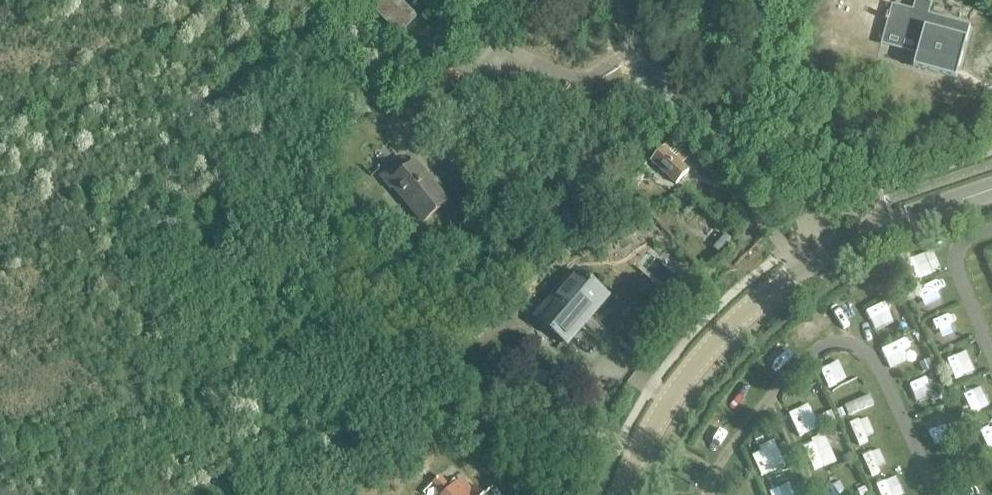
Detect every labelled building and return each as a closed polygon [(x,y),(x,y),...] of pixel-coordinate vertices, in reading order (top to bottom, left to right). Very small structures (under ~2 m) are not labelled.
[(397,7),(389,0),(382,0),(372,10),(390,28),(393,24),(402,33),(418,18),(402,2),(397,7)] [(884,32),(904,37),(920,42),(916,55),(913,69),(955,81),(959,67),(970,26),(928,15),(932,3),(919,0),(915,0),(912,10),(891,5),(884,32)] [(651,162),(675,186),(688,173),(674,160),(679,154),(668,144),(651,162)] [(418,171),(410,178),(400,167),(382,182),(395,196),(399,193),(428,226),(450,207),(418,171)] [(536,318),(567,344),(605,298),(574,273),(536,318)] [(848,416),(874,405),(870,396),(844,407),(848,416)] [(440,476),(432,484),(440,493),(448,485),(440,476)] [(443,494),(482,494),(476,488),(473,491),(462,479),(443,494)]
